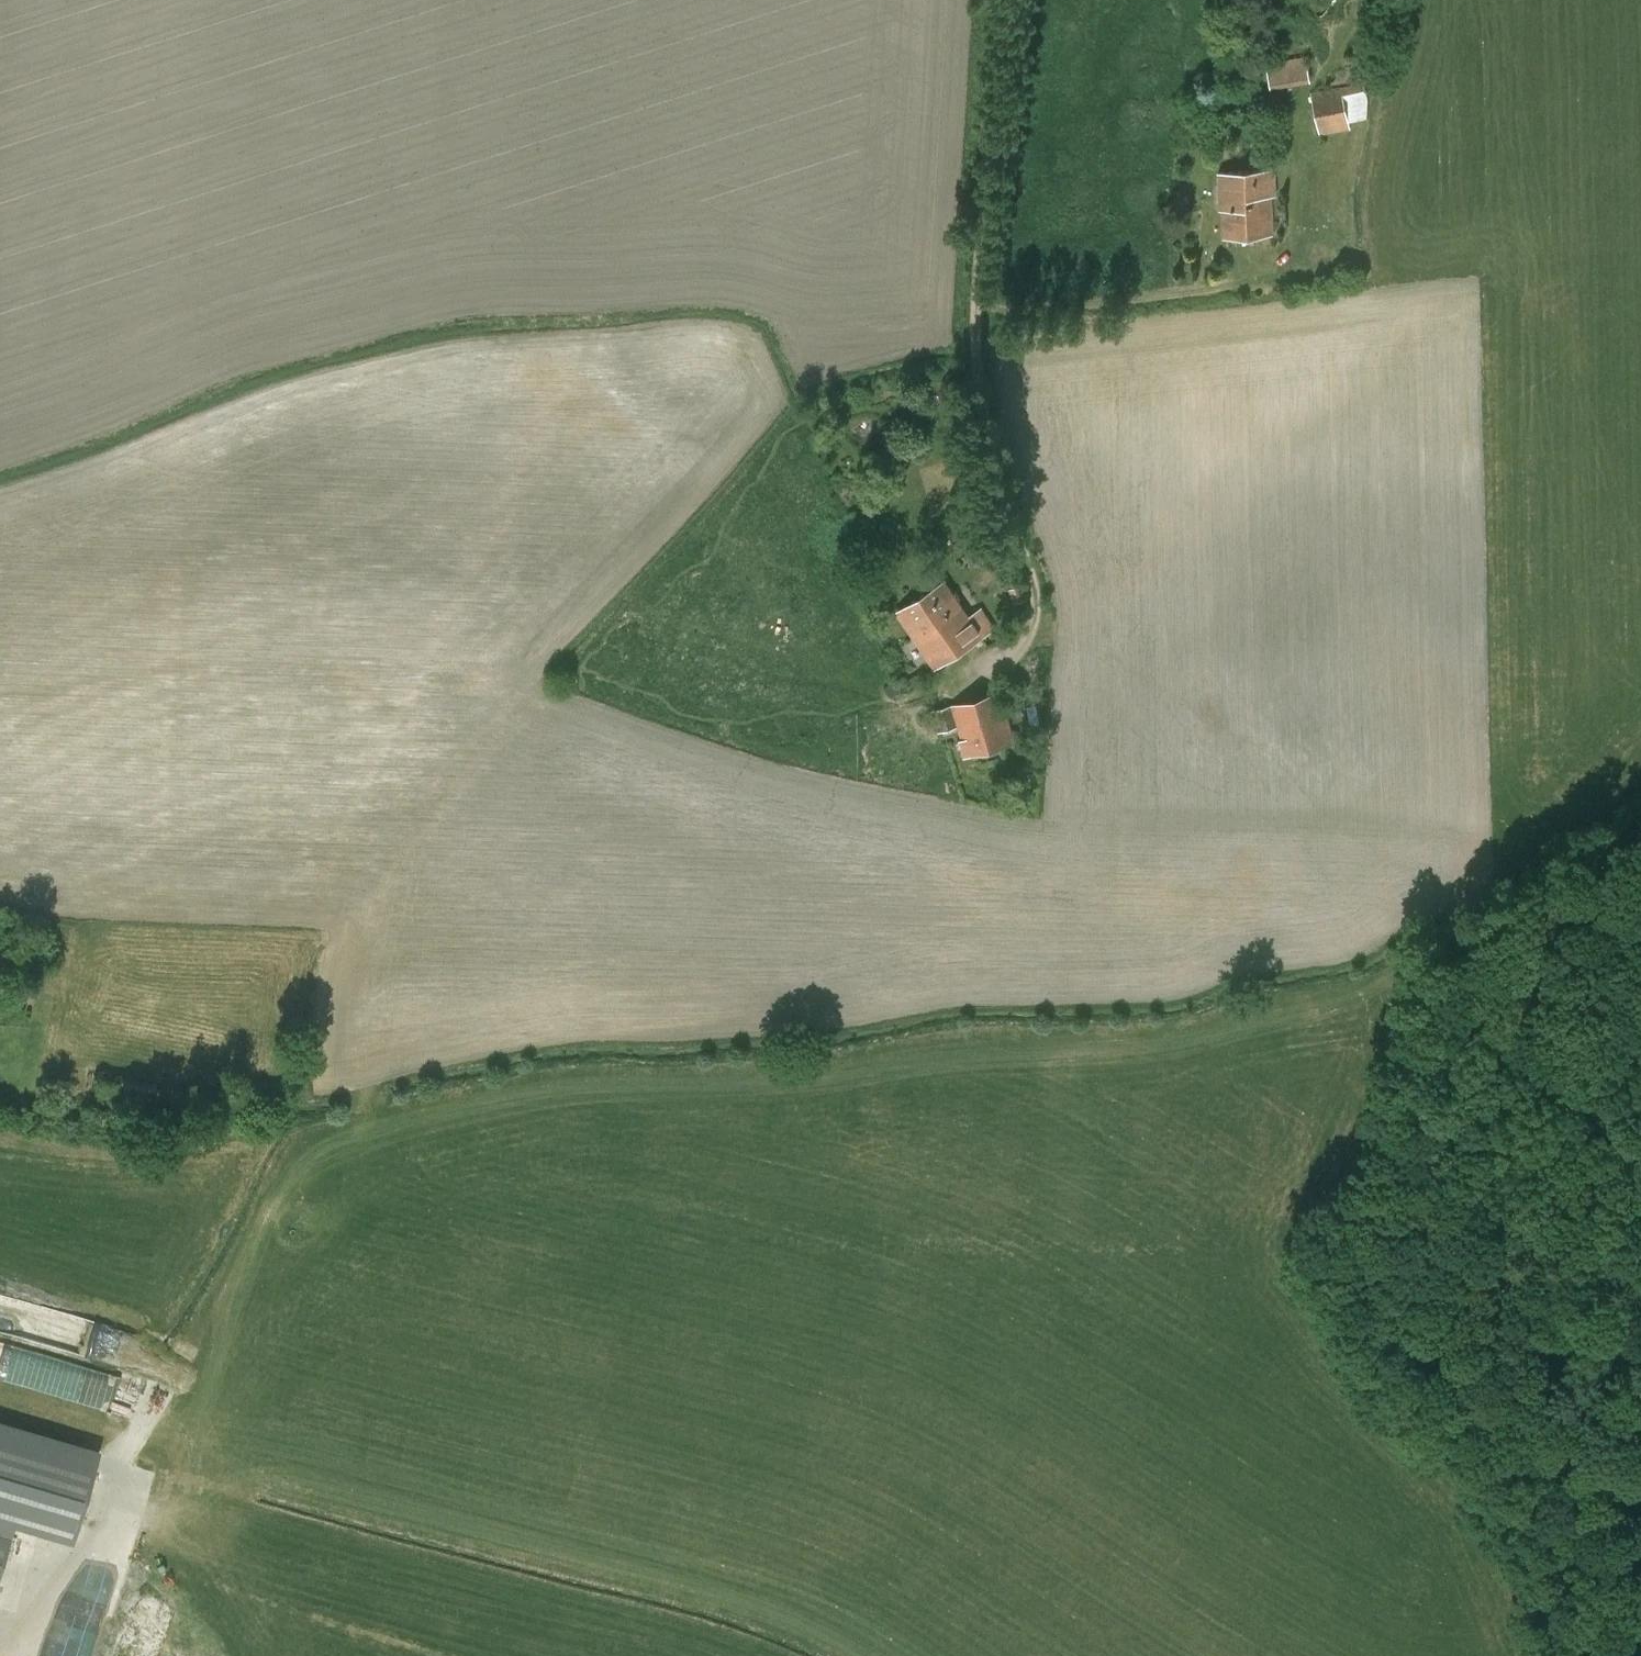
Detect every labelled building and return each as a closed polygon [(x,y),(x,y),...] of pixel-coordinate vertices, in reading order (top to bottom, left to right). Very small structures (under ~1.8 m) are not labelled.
[(1306,55),(1266,62),(1271,89),(1311,82),(1306,55)] [(1312,92),(1320,135),(1351,129),(1349,121),(1368,117),(1368,99),(1364,83),(1312,92)] [(1220,173),(1222,209),(1225,209),(1226,237),(1271,235),(1269,195),(1274,195),(1273,171),(1220,173)] [(968,616),(945,580),(898,611),(935,668),(993,630),(979,609),(968,616)] [(1009,589),(1013,603),(1026,600),(1022,586),(1009,589)] [(961,739),(958,740),(963,756),(1015,741),(1000,690),(932,711),(938,732),(958,727),(961,739)] [(99,1366),(0,1340),(0,1377),(127,1411),(135,1381),(110,1374),(107,1384),(95,1381),(99,1366)] [(0,1512),(0,1571),(16,1516),(0,1512)] [(18,1538),(37,1544),(41,1533),(21,1527),(18,1538)]
